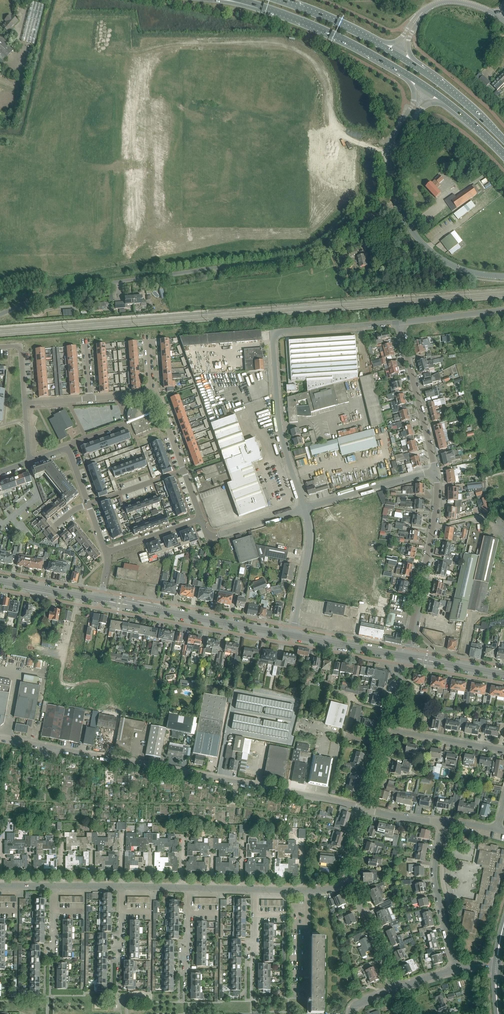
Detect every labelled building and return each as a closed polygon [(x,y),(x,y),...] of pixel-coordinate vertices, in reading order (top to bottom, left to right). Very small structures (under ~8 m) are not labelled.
[(34,43),(43,5),(31,1),(21,40),(34,43)] [(8,32),(18,21),(12,15),(11,16),(10,15),(5,20),(7,21),(2,26),(8,32)] [(0,34),(0,58),(4,61),(16,48),(0,34)] [(491,83),(487,79),(483,76),(479,80),(486,88),(491,83)] [(503,84),(498,79),(492,85),(497,91),(500,88),(501,89),(503,86),(503,85),(503,84)] [(431,182),(426,187),(436,198),(441,193),(437,189),(441,185),(439,184),(444,179),(439,175),(435,179),(436,180),(432,183),(431,182)] [(457,208),(477,194),(472,186),(456,197),(454,194),(445,201),(452,211),(457,208)] [(451,234),(441,241),(449,251),(459,244),(451,234)] [(365,255),(358,256),(360,267),(368,265),(367,261),(366,261),(365,255)] [(134,305),(133,296),(125,297),(125,302),(115,302),(116,309),(128,308),(127,305),(134,305)] [(146,306),(146,300),(142,300),(142,296),(133,296),(134,305),(141,304),(141,307),(146,306)] [(262,340),(261,330),(207,334),(179,337),(183,347),(208,344),(262,340)] [(383,333),(376,334),(378,340),(376,341),(377,345),(381,343),(383,343),(382,340),(390,338),(389,332),(383,333)] [(286,341),(289,380),(290,380),(291,382),(295,382),(307,381),(308,392),(344,382),(358,378),(355,337),(330,338),(290,341),(286,341)] [(429,339),(413,343),(415,349),(423,346),(428,345),(430,345),(429,339)] [(385,352),(393,350),(392,346),(391,344),(383,346),(382,346),(381,343),(377,345),(374,345),(368,347),(370,355),(373,354),(372,349),(377,348),(378,349),(379,348),(381,353),(384,352),(385,352)] [(434,347),(433,344),(428,345),(423,346),(415,349),(416,354),(424,352),(426,352),(428,348),(434,347)] [(263,348),(245,349),(244,350),(245,362),(264,360),(263,348)] [(394,354),(393,350),(385,352),(385,355),(382,356),(383,359),(380,359),(371,361),(372,365),(386,361),(385,358),(386,358),(394,356),(394,354)] [(420,367),(444,361),(443,358),(432,360),(428,361),(427,359),(419,361),(419,362),(418,363),(419,364),(420,367)] [(264,364),(264,360),(245,362),(245,372),(265,370),(264,364)] [(444,365),(444,361),(420,367),(421,370),(420,371),(421,372),(422,373),(430,371),(430,369),(434,368),(434,369),(437,368),(437,367),(444,365)] [(399,371),(398,367),(389,369),(391,378),(399,376),(398,373),(398,371),(399,371)] [(428,380),(423,381),(424,386),(433,384),(433,383),(441,380),(439,372),(428,379),(428,380)] [(384,424),(373,375),(360,378),(371,427),(384,424)] [(399,390),(402,389),(400,382),(401,382),(400,379),(392,381),(393,387),(390,387),(392,394),(399,392),(399,390)] [(172,387),(172,381),(163,382),(164,388),(167,387),(167,392),(174,391),(173,387),(172,387)] [(307,417),(312,416),(312,412),(339,405),(349,402),(344,382),(308,392),(295,395),(288,397),(289,408),(287,408),(288,412),(289,412),(290,422),(298,422),(298,416),(307,417)] [(296,385),(295,382),(291,382),(291,385),(287,386),(288,392),(296,392),(296,385)] [(431,397),(432,398),(439,396),(437,387),(432,388),(433,390),(425,392),(426,392),(425,393),(425,395),(426,395),(427,398),(431,397)] [(404,394),(403,394),(402,392),(399,392),(392,394),(387,395),(387,397),(388,397),(388,398),(388,399),(389,400),(390,400),(391,400),(391,399),(392,398),(393,399),(396,399),(396,401),(405,399),(404,397),(405,397),(404,395),(404,394)] [(170,398),(173,404),(181,401),(180,401),(178,395),(170,398)] [(434,401),(434,402),(428,404),(429,407),(430,406),(430,407),(432,407),(432,408),(433,408),(434,408),(434,407),(438,407),(439,406),(442,405),(443,405),(446,405),(444,398),(434,401)] [(405,401),(405,399),(396,401),(390,403),(391,406),(397,404),(398,406),(397,406),(392,408),(392,410),(396,410),(405,407),(404,404),(406,404),(406,403),(406,401),(405,401)] [(182,407),(185,406),(183,400),(180,401),(181,401),(173,404),(175,410),(183,407),(182,407)] [(150,415),(152,414),(151,412),(149,412),(148,411),(148,410),(147,410),(147,409),(146,408),(145,408),(144,407),(143,407),(142,406),(140,406),(139,406),(138,406),(137,407),(135,407),(134,407),(133,406),(132,406),(131,407),(131,408),(130,408),(129,409),(129,410),(129,411),(128,411),(128,412),(128,413),(127,414),(127,416),(127,418),(128,420),(128,421),(130,420),(136,435),(151,429),(150,429),(148,424),(153,422),(153,423),(154,423),(150,415)] [(211,423),(224,462),(228,472),(232,482),(227,484),(239,517),(268,506),(252,463),(262,459),(255,438),(244,442),(235,415),(234,415),(229,417),(228,417),(224,406),(221,407),(225,418),(211,423)] [(185,413),(183,407),(175,410),(177,416),(185,413)] [(400,414),(394,416),(394,418),(409,415),(408,413),(409,413),(408,410),(407,410),(406,410),(406,407),(405,407),(396,410),(396,413),(399,412),(400,414)] [(436,411),(431,413),(432,419),(433,418),(433,417),(434,417),(434,416),(435,415),(436,415),(436,416),(439,415),(441,414),(445,413),(444,409),(436,411)] [(65,410),(59,413),(54,415),(55,417),(50,420),(60,440),(68,436),(65,430),(72,426),(65,410)] [(187,419),(185,413),(177,416),(179,421),(187,419)] [(40,415),(34,418),(38,424),(43,421),(40,415)] [(189,424),(187,419),(179,421),(181,427),(189,424)] [(398,434),(413,430),(411,425),(410,425),(410,423),(401,425),(393,427),(393,430),(402,427),(402,428),(403,427),(404,429),(397,431),(398,434)] [(191,430),(189,424),(181,427),(183,433),(191,430)] [(301,435),(300,428),(291,431),(292,433),(293,437),(301,435)] [(373,429),(338,439),(340,448),(342,456),(377,447),(373,429)] [(131,439),(127,430),(122,432),(125,441),(131,439)] [(193,436),(191,430),(183,433),(185,438),(193,436)] [(309,432),(309,433),(310,436),(312,442),(312,445),(313,446),(318,444),(314,430),(309,431),(309,432)] [(413,430),(400,433),(401,438),(403,437),(404,441),(414,438),(413,435),(414,435),(413,430)] [(125,441),(122,432),(117,434),(120,443),(120,445),(126,443),(125,441)] [(120,443),(117,434),(112,436),(115,445),(120,443)] [(115,445),(112,436),(107,438),(110,446),(115,445)] [(195,441),(193,436),(185,438),(187,444),(195,441)] [(110,446),(107,438),(101,440),(104,448),(105,450),(111,448),(110,446)] [(302,438),(294,440),(295,443),(295,442),(296,446),(304,444),(302,438)] [(405,446),(402,446),(403,449),(416,446),(415,441),(414,438),(404,441),(405,446)] [(313,446),(308,447),(311,459),(313,458),(312,456),(340,448),(338,439),(318,444),(313,446)] [(104,448),(101,440),(96,441),(99,450),(104,448)] [(153,449),(162,446),(161,444),(162,443),(161,441),(160,440),(150,444),(152,450),(154,449),(153,449)] [(99,450),(96,441),(91,443),(94,452),(99,450)] [(196,446),(195,441),(187,444),(189,450),(197,447),(196,446)] [(449,441),(446,442),(438,444),(440,450),(447,448),(447,451),(456,448),(456,445),(447,447),(446,446),(450,445),(449,441)] [(94,452),(91,443),(86,445),(89,454),(94,452)] [(89,454),(86,445),(81,447),(83,452),(82,453),(83,455),(84,456),(89,454)] [(199,452),(202,451),(200,445),(196,446),(197,447),(189,450),(191,455),(199,453),(199,452)] [(164,451),(164,449),(163,447),(162,446),(153,449),(154,449),(155,454),(164,451)] [(157,459),(166,456),(165,454),(166,454),(165,452),(164,452),(164,451),(155,454),(153,454),(155,460),(157,459)] [(199,452),(199,453),(191,455),(193,461),(201,458),(204,457),(202,451),(199,452)] [(442,454),(443,460),(455,457),(453,451),(442,454)] [(147,466),(143,455),(137,458),(138,459),(141,468),(142,468),(143,468),(145,467),(147,466)] [(168,461),(167,460),(168,460),(167,458),(166,456),(157,459),(159,464),(168,461)] [(410,459),(409,456),(396,459),(396,462),(406,460),(407,462),(405,462),(406,465),(420,461),(419,456),(410,459)] [(455,457),(443,460),(444,466),(452,464),(451,461),(456,460),(455,460),(460,459),(459,456),(455,457)] [(203,464),(201,458),(193,461),(195,466),(203,464)] [(141,468),(138,459),(133,461),(136,470),(138,469),(138,470),(140,469),(140,468),(141,468)] [(68,482),(66,480),(67,480),(66,479),(64,477),(64,476),(63,476),(61,474),(62,474),(61,473),(59,471),(59,470),(59,471),(57,468),(52,461),(42,464),(42,465),(43,466),(40,467),(39,465),(32,468),(35,476),(43,473),(45,475),(46,476),(46,475),(49,478),(48,479),(49,480),(49,479),(52,482),(51,483),(52,484),(54,486),(55,488),(56,487),(58,490),(57,491),(60,494),(62,497),(61,498),(66,505),(67,504),(66,504),(68,502),(69,503),(70,501),(71,501),(72,500),(71,500),(72,500),(73,499),(72,498),(75,496),(75,497),(76,497),(79,495),(73,488),(71,486),(71,485),(70,485),(68,483),(69,483),(68,482)] [(136,470),(133,461),(128,463),(131,472),(132,471),(132,472),(134,471),(136,470)] [(170,466),(169,465),(169,462),(168,463),(168,461),(159,464),(161,469),(170,466)] [(421,466),(420,461),(406,465),(407,468),(410,467),(410,469),(407,470),(408,473),(413,471),(412,468),(421,466)] [(228,472),(224,462),(202,469),(206,481),(212,479),(226,473),(228,472)] [(131,472),(128,463),(123,465),(126,473),(128,473),(130,472),(131,472)] [(98,469),(96,464),(88,467),(88,469),(89,471),(90,472),(98,469)] [(120,476),(117,467),(117,465),(111,467),(111,468),(115,478),(116,477),(119,477),(118,476),(120,476)] [(126,473),(123,465),(117,467),(120,476),(122,475),(124,474),(126,473)] [(172,472),(171,470),(171,467),(170,468),(170,466),(161,469),(163,475),(172,472)] [(100,474),(98,469),(90,472),(90,473),(89,473),(90,475),(91,475),(91,477),(100,474)] [(28,472),(23,474),(26,484),(32,482),(28,472)] [(228,479),(226,473),(212,479),(214,485),(228,479)] [(26,484),(23,474),(18,476),(21,485),(21,486),(21,487),(26,485),(26,484)] [(102,479),(100,474),(91,477),(92,479),(93,482),(93,481),(93,482),(102,479)] [(329,489),(325,475),(314,478),(315,481),(308,483),(308,482),(306,483),(309,495),(317,493),(316,492),(329,489)] [(173,477),(162,481),(164,487),(175,483),(173,477)] [(17,487),(13,478),(8,479),(12,489),(17,487)] [(12,489),(8,479),(3,481),(7,493),(13,491),(12,489)] [(104,484),(102,479),(93,482),(93,483),(94,485),(95,487),(104,484)] [(467,484),(468,490),(472,489),(473,492),(475,491),(482,489),(482,488),(481,482),(467,484)] [(175,483),(164,487),(166,486),(168,491),(166,491),(166,492),(177,488),(175,483)] [(106,489),(104,484),(95,487),(96,489),(95,490),(96,492),(97,492),(106,489)] [(177,488),(166,492),(168,497),(179,493),(177,488)] [(108,495),(106,489),(97,492),(97,494),(98,496),(99,498),(108,495)] [(485,489),(482,489),(482,497),(484,497),(484,498),(482,499),(482,500),(482,501),(480,500),(477,501),(479,507),(489,504),(488,498),(485,489)] [(385,505),(387,492),(387,490),(378,493),(383,505),(385,505)] [(179,493),(168,497),(170,496),(172,501),(171,501),(181,498),(179,493)] [(462,494),(448,494),(448,500),(455,500),(455,503),(462,503),(462,500),(462,494)] [(158,496),(150,499),(152,505),(152,506),(153,506),(152,505),(160,502),(158,496)] [(66,505),(61,498),(60,497),(56,501),(57,502),(55,504),(60,510),(66,505)] [(397,503),(398,503),(400,503),(400,504),(424,506),(424,501),(415,500),(415,502),(406,501),(407,498),(397,497),(397,503)] [(181,498),(171,501),(172,506),(183,503),(181,498)] [(112,499),(101,503),(103,508),(114,504),(112,499)] [(150,499),(142,502),(144,508),(147,507),(147,508),(152,506),(152,505),(150,499)] [(142,502),(133,505),(136,513),(136,511),(144,508),(142,502)] [(183,503),(172,506),(174,512),(184,508),(183,503)] [(460,514),(461,507),(462,506),(462,503),(455,503),(455,506),(451,506),(451,508),(448,507),(448,513),(456,514),(460,514)] [(60,510),(55,504),(53,505),(52,504),(48,507),(54,515),(60,510)] [(114,504),(103,508),(104,513),(116,509),(113,510),(112,505),(114,505),(114,504)] [(492,511),(489,504),(479,507),(481,514),(492,511)] [(133,505),(125,508),(127,514),(130,513),(131,515),(136,513),(133,505)] [(54,515),(48,507),(44,511),(44,512),(42,514),(47,520),(54,515)] [(184,508),(174,512),(175,511),(177,517),(186,513),(184,508)] [(116,509),(104,513),(106,519),(118,515),(116,509)] [(402,518),(422,522),(423,517),(414,516),(413,518),(402,516),(402,513),(395,512),(394,517),(402,518)] [(456,520),(456,514),(448,513),(447,519),(450,519),(450,523),(456,521),(456,520)] [(118,515),(106,519),(108,524),(119,520),(118,515)] [(162,516),(156,518),(159,526),(168,523),(166,517),(163,518),(162,516)] [(44,518),(40,522),(36,524),(37,525),(40,528),(41,528),(42,530),(49,525),(44,518)] [(152,522),(149,523),(151,529),(159,526),(156,518),(151,520),(152,522)] [(402,518),(401,522),(404,523),(404,522),(412,523),(412,525),(421,527),(422,522),(402,518)] [(36,524),(40,522),(37,519),(31,524),(34,527),(37,525),(36,524)] [(119,520),(108,524),(110,528),(110,529),(121,525),(119,520)] [(145,522),(140,524),(143,532),(151,529),(149,523),(146,524),(145,522)] [(81,530),(77,526),(75,524),(71,527),(69,526),(67,528),(71,534),(73,532),(75,534),(81,530)] [(135,528),(132,529),(134,535),(143,532),(140,524),(134,525),(135,528)] [(46,537),(54,531),(49,525),(42,530),(44,532),(43,533),(46,537)] [(121,525),(110,529),(112,534),(123,530),(121,525)] [(454,529),(446,528),(445,534),(456,536),(457,530),(454,529)] [(186,530),(185,531),(190,543),(198,540),(196,534),(193,535),(191,529),(189,529),(186,530)] [(70,535),(66,530),(59,535),(65,542),(69,539),(67,537),(70,535)] [(86,536),(81,530),(75,534),(77,536),(75,538),(78,542),(86,536)] [(123,530),(112,534),(114,539),(123,536),(121,531),(123,530)] [(59,537),(58,536),(54,531),(46,537),(50,541),(51,540),(53,542),(59,537)] [(182,539),(179,540),(181,546),(190,543),(185,531),(180,533),(182,539)] [(259,558),(254,540),(252,535),(251,531),(248,532),(249,536),(242,538),(241,534),(235,536),(237,540),(233,541),(239,564),(259,558)] [(419,538),(401,534),(400,536),(407,537),(406,540),(418,542),(419,538)] [(445,534),(444,540),(456,542),(457,536),(456,536),(445,534)] [(174,535),(169,537),(173,549),(181,546),(179,540),(176,541),(174,535)] [(269,535),(254,540),(259,558),(262,568),(265,557),(267,548),(269,535)] [(84,547),(91,542),(86,536),(78,542),(82,546),(83,545),(84,547)] [(166,545),(163,546),(165,552),(173,549),(169,537),(168,537),(168,536),(164,537),(165,538),(164,538),(166,545)] [(158,541),(152,542),(157,555),(165,552),(163,546),(160,547),(158,541)] [(96,548),(91,542),(84,547),(86,549),(85,550),(88,554),(96,548)] [(149,551),(146,552),(149,559),(152,558),(152,557),(157,555),(152,542),(152,543),(152,542),(148,543),(148,544),(147,544),(149,551)] [(442,549),(451,551),(454,551),(455,548),(456,548),(457,546),(444,543),(443,546),(442,547),(442,548),(442,549)] [(101,555),(96,548),(88,554),(92,558),(93,557),(95,560),(101,555)] [(288,552),(267,548),(265,557),(280,560),(280,563),(281,563),(280,566),(284,567),(283,572),(293,574),(294,566),(285,564),(286,561),(288,552)] [(450,555),(451,551),(442,549),(442,550),(441,551),(441,552),(441,553),(441,556),(446,557),(445,560),(452,562),(453,558),(454,559),(454,556),(453,556),(450,555)] [(414,559),(415,554),(401,551),(400,554),(403,555),(404,554),(406,555),(406,557),(411,558),(410,562),(413,562),(414,559)] [(9,553),(7,552),(5,564),(5,563),(11,564),(12,564),(13,563),(13,562),(13,561),(12,561),(12,560),(13,555),(9,555),(9,553)] [(46,561),(47,558),(48,553),(45,552),(44,557),(43,557),(43,558),(37,557),(37,558),(35,569),(41,570),(43,560),(46,561)] [(146,553),(139,555),(140,558),(142,563),(149,561),(146,553)] [(468,610),(479,557),(463,554),(458,581),(457,583),(454,600),(453,603),(451,612),(450,620),(463,622),(464,621),(465,621),(468,610)] [(23,566),(25,556),(20,555),(19,557),(17,565),(23,566)] [(35,569),(37,558),(35,557),(35,559),(31,559),(29,568),(33,569),(33,568),(35,569)] [(54,572),(55,563),(56,561),(54,561),(53,563),(49,562),(48,567),(48,568),(47,568),(47,569),(46,569),(47,570),(47,571),(48,571),(54,572)] [(403,566),(398,565),(397,569),(412,572),(412,569),(413,569),(413,567),(413,566),(412,566),(413,562),(410,562),(406,561),(406,564),(404,564),(403,566)] [(60,573),(62,562),(59,562),(59,564),(55,563),(54,572),(60,574),(60,573)] [(139,566),(124,563),(123,569),(118,568),(116,577),(122,578),(136,581),(139,566)] [(438,568),(438,569),(447,571),(447,567),(449,567),(450,565),(439,563),(439,566),(438,566),(438,568)] [(71,581),(71,583),(73,583),(75,582),(77,583),(80,568),(75,567),(74,573),(73,573),(70,581),(71,581)] [(397,572),(396,575),(401,576),(410,578),(411,576),(412,575),(411,574),(412,572),(397,569),(397,572)] [(450,571),(447,571),(438,569),(437,570),(437,571),(437,572),(437,575),(447,577),(448,575),(449,575),(450,571)] [(291,582),(293,574),(283,572),(281,585),(273,586),(273,590),(284,588),(284,585),(284,580),(291,582)] [(162,580),(165,581),(164,583),(162,592),(164,592),(164,593),(165,593),(165,594),(167,594),(168,594),(170,584),(166,583),(168,574),(163,573),(162,580)] [(170,584),(168,594),(169,594),(171,595),(172,594),(174,594),(176,585),(179,586),(180,583),(181,574),(176,573),(175,580),(171,580),(170,584)] [(267,587),(266,585),(263,578),(252,582),(253,584),(254,586),(252,586),(254,592),(265,588),(267,587)] [(397,580),(396,586),(408,589),(409,583),(397,580)] [(216,590),(218,585),(213,584),(212,588),(207,588),(207,590),(205,601),(208,602),(209,601),(211,601),(213,589),(216,590)] [(186,597),(188,586),(182,585),(182,586),(180,596),(183,596),(183,597),(185,597),(186,597)] [(396,586),(395,586),(395,590),(398,590),(398,592),(407,594),(408,589),(396,586)] [(442,593),(443,590),(433,588),(433,589),(432,591),(433,591),(432,594),(444,597),(445,594),(442,593)] [(205,601),(207,590),(200,589),(198,599),(201,600),(201,601),(205,601)] [(220,590),(217,603),(224,604),(225,594),(226,591),(220,590)] [(230,605),(233,593),(226,591),(225,594),(224,604),(230,605)] [(236,607),(244,608),(247,595),(242,595),(241,596),(240,596),(239,597),(238,596),(236,607)] [(326,609),(346,611),(348,599),(328,596),(326,609)] [(3,598),(2,606),(0,606),(0,608),(0,612),(3,613),(3,612),(7,613),(8,607),(8,604),(9,599),(7,599),(6,598),(5,597),(4,598),(3,598)] [(358,613),(366,614),(368,598),(360,597),(358,613)] [(260,608),(258,617),(259,617),(259,618),(261,618),(262,617),(265,618),(265,617),(272,618),(273,612),(266,611),(268,601),(261,600),(261,604),(264,604),(263,608),(260,608)] [(447,607),(448,602),(444,601),(441,600),(440,603),(431,601),(430,604),(429,604),(429,606),(430,607),(429,607),(442,610),(443,606),(447,607)] [(8,612),(7,617),(16,618),(17,613),(19,603),(10,601),(8,612)] [(280,617),(281,608),(282,609),(283,604),(276,603),(275,606),(273,615),(274,615),(275,616),(277,617),(277,616),(280,617)] [(32,605),(25,604),(24,613),(21,612),(20,615),(19,621),(27,622),(28,623),(28,624),(30,623),(30,622),(30,621),(29,621),(30,617),(31,614),(32,613),(32,612),(31,611),(32,605)] [(249,604),(247,614),(257,616),(259,606),(250,604),(249,604)] [(442,613),(442,610),(429,607),(429,608),(428,610),(429,611),(428,613),(431,614),(431,615),(437,616),(437,615),(438,615),(438,614),(440,614),(442,613)] [(58,621),(59,616),(60,611),(59,611),(59,610),(55,609),(55,610),(54,610),(52,610),(51,611),(50,613),(49,612),(49,613),(46,612),(38,619),(36,622),(37,622),(39,620),(41,622),(45,618),(48,618),(48,619),(52,620),(58,621)] [(396,613),(388,611),(385,625),(393,626),(396,613)] [(64,612),(63,621),(64,621),(70,622),(70,619),(71,613),(68,612),(68,613),(67,613),(67,612),(66,612),(65,612),(64,612)] [(92,621),(91,624),(93,625),(92,627),(97,628),(97,630),(100,615),(98,615),(98,614),(95,613),(95,614),(93,614),(92,621)] [(107,617),(100,615),(97,630),(100,631),(102,624),(106,624),(107,617)] [(490,623),(488,630),(503,626),(503,619),(490,623)] [(115,631),(117,621),(113,620),(113,621),(111,621),(108,637),(110,637),(111,633),(115,633),(116,631),(115,631)] [(488,630),(490,623),(482,622),(480,629),(488,631),(488,630)] [(127,633),(129,623),(125,623),(125,624),(123,623),(121,634),(120,637),(122,638),(123,635),(124,632),(127,633)] [(362,623),(359,636),(361,636),(361,637),(366,638),(368,628),(369,624),(362,623)] [(138,638),(140,625),(136,625),(136,626),(134,626),(132,636),(132,638),(138,640),(138,638)] [(373,629),(371,639),(377,640),(380,626),(375,625),(374,625),(373,629)] [(165,643),(167,632),(160,630),(158,639),(161,640),(161,643),(165,643)] [(424,630),(424,634),(436,645),(444,647),(446,635),(424,630)] [(174,633),(167,632),(165,643),(165,644),(168,644),(168,643),(171,644),(171,646),(169,655),(172,655),(174,645),(175,642),(172,642),(174,633)] [(180,646),(181,643),(183,635),(180,634),(177,633),(177,634),(176,633),(175,642),(174,645),(180,646)] [(397,634),(395,634),(394,637),(387,636),(383,635),(382,641),(401,645),(403,635),(397,634)] [(193,649),(195,637),(192,636),(190,635),(189,636),(187,644),(188,644),(187,646),(184,645),(184,644),(182,656),(186,656),(186,651),(192,652),(193,650),(193,649)] [(43,637),(42,646),(54,648),(56,640),(43,637)] [(198,638),(195,637),(193,649),(193,650),(198,651),(199,648),(200,648),(201,638),(200,638),(200,637),(198,637),(198,638)] [(211,654),(214,641),(211,640),(211,639),(209,639),(208,639),(207,639),(206,647),(206,649),(202,648),(201,656),(204,657),(205,653),(211,654)] [(450,640),(448,650),(455,651),(457,641),(450,640)] [(217,641),(214,641),(211,654),(217,655),(218,652),(220,642),(219,642),(219,641),(217,641)] [(487,645),(485,657),(486,658),(487,658),(488,658),(488,657),(493,658),(493,657),(495,658),(496,652),(494,652),(494,650),(496,651),(498,641),(496,641),(495,644),(492,643),(492,646),(487,645)] [(231,652),(233,643),(229,642),(229,643),(226,643),(224,651),(231,653),(231,652)] [(236,644),(233,643),(231,652),(231,653),(237,654),(239,645),(236,645),(236,644)] [(244,649),(243,654),(242,658),(252,660),(253,655),(258,656),(259,650),(245,647),(244,649)] [(308,657),(309,650),(298,647),(297,654),(308,657)] [(268,663),(270,651),(268,651),(267,651),(264,651),(262,657),(261,660),(258,659),(257,665),(260,665),(261,663),(263,663),(268,664),(268,663)] [(276,675),(279,661),(276,661),(276,660),(275,660),(276,653),(273,653),(273,652),(270,651),(268,663),(268,664),(274,665),(274,667),(273,667),(272,675),(276,676),(276,675)] [(282,662),(279,661),(276,675),(279,676),(280,668),(281,669),(281,668),(284,668),(286,669),(287,663),(288,663),(288,665),(290,665),(290,669),(297,671),(299,663),(295,662),(296,656),(284,654),(282,662)] [(27,658),(26,666),(41,669),(43,661),(27,658)] [(320,660),(319,660),(319,659),(317,659),(313,659),(312,667),(318,668),(321,669),(322,661),(322,660),(321,660),(320,660)] [(322,669),(321,669),(321,671),(326,672),(326,670),(329,671),(331,662),(327,661),(326,660),(324,661),(323,661),(322,669)] [(337,663),(334,663),(333,670),(332,674),(332,675),(330,688),(332,688),(334,678),(335,675),(336,671),(339,671),(340,664),(339,664),(340,663),(337,663)] [(346,676),(348,665),(344,665),(344,664),(342,664),(341,664),(340,672),(343,673),(342,675),(346,676)] [(353,675),(354,667),(353,666),(350,665),(350,666),(348,665),(346,676),(349,676),(349,674),(352,675),(353,675)] [(356,667),(354,667),(353,675),(352,675),(351,682),(354,682),(355,676),(358,677),(358,676),(360,668),(359,668),(359,667),(356,666),(356,667)] [(366,678),(365,681),(368,682),(369,677),(372,678),(374,670),(373,669),(371,669),(371,670),(367,669),(366,673),(367,673),(366,677),(366,678)] [(385,672),(374,670),(372,678),(372,680),(371,680),(370,686),(370,690),(373,690),(383,692),(386,674),(385,672)] [(307,671),(306,677),(304,686),(308,687),(310,680),(312,680),(312,678),(314,679),(315,673),(307,671)] [(416,683),(420,684),(421,686),(423,685),(424,685),(426,684),(426,682),(427,678),(425,678),(425,677),(418,676),(417,674),(415,673),(413,674),(414,676),(415,677),(414,680),(414,682),(416,682),(416,683)] [(14,717),(28,720),(32,720),(34,721),(40,686),(38,686),(40,677),(24,674),(23,683),(20,682),(14,717)] [(332,675),(329,675),(327,681),(324,680),(323,687),(330,688),(332,675)] [(437,690),(440,678),(437,677),(436,678),(433,678),(431,687),(433,688),(433,689),(437,690)] [(13,681),(0,678),(0,727),(4,724),(4,723),(13,681)] [(442,678),(440,678),(437,690),(437,693),(442,694),(443,690),(445,690),(446,680),(444,680),(442,678)] [(458,691),(459,683),(458,682),(457,681),(456,682),(453,681),(451,690),(451,692),(458,694),(458,691)] [(460,683),(459,683),(458,691),(465,692),(466,684),(463,683),(462,682),(461,682),(460,683)] [(478,694),(479,685),(473,684),(471,693),(478,694)] [(362,695),(364,689),(346,685),(345,691),(362,695)] [(486,687),(479,685),(478,694),(478,695),(478,696),(479,697),(481,697),(482,697),(482,696),(482,695),(484,695),(486,687)] [(492,687),(491,695),(497,697),(499,688),(498,687),(496,687),(495,688),(492,687)] [(217,758),(221,736),(223,722),(227,698),(204,693),(192,753),(191,761),(194,762),(194,764),(202,766),(203,758),(196,757),(196,754),(217,758)] [(381,695),(374,693),(371,704),(377,706),(379,700),(381,695)] [(238,695),(235,708),(262,713),(262,712),(265,712),(265,714),(291,719),(294,705),(238,695)] [(341,728),(347,706),(331,702),(325,724),(341,728)] [(59,739),(65,708),(47,705),(43,704),(42,712),(46,713),(41,736),(59,739)] [(352,707),(346,732),(355,734),(357,727),(371,731),(374,721),(359,717),(362,709),(363,709),(364,707),(362,706),(353,704),(352,707)] [(85,712),(65,708),(59,739),(79,743),(85,712)] [(433,720),(431,729),(438,730),(440,721),(443,721),(444,714),(438,713),(436,721),(433,720)] [(99,714),(97,726),(114,730),(116,718),(99,714)] [(169,715),(166,729),(191,734),(193,720),(169,715)] [(234,715),(231,729),(288,739),(290,725),(264,720),(263,722),(260,722),(261,720),(234,715)] [(452,731),(453,722),(450,721),(450,718),(448,718),(448,715),(445,715),(444,722),(447,722),(445,729),(452,731)] [(460,724),(462,725),(464,718),(461,717),(460,720),(457,719),(457,723),(453,722),(452,731),(458,732),(460,724)] [(121,718),(115,749),(130,752),(134,730),(144,732),(146,722),(121,718)] [(472,734),(473,726),(470,725),(470,722),(467,721),(468,719),(465,718),(464,725),(466,726),(465,733),(472,734)] [(473,726),(472,734),(478,735),(479,727),(480,726),(483,726),(484,720),(481,719),(480,722),(474,721),(473,726)] [(27,734),(28,726),(31,727),(32,720),(28,720),(27,726),(16,723),(14,731),(27,734)] [(492,736),(493,727),(490,727),(490,723),(487,723),(488,720),(485,720),(484,727),(486,727),(485,734),(492,736)] [(498,737),(499,731),(499,729),(502,730),(503,723),(501,723),(500,725),(497,725),(497,728),(493,727),(492,736),(498,737)] [(151,726),(146,755),(160,758),(166,728),(151,726)] [(96,729),(86,727),(83,744),(93,746),(96,729)] [(226,758),(224,770),(230,771),(232,761),(231,761),(233,751),(242,753),(245,738),(235,736),(233,747),(227,746),(225,758),(226,758)] [(294,750),(291,761),(295,762),(291,781),(299,782),(300,779),(298,778),(298,775),(301,775),(301,773),(300,772),(300,770),(302,770),(302,768),(297,768),(298,762),(299,755),(303,755),(304,752),(307,753),(306,756),(311,757),(311,753),(308,753),(309,745),(297,743),(296,750),(294,750)] [(407,744),(406,752),(416,754),(416,752),(420,753),(420,754),(424,755),(425,749),(421,748),(421,749),(417,749),(418,746),(407,744)] [(289,749),(269,745),(264,777),(284,781),(289,749)] [(169,746),(167,755),(181,758),(181,755),(187,756),(188,748),(183,747),(183,748),(169,746)] [(443,762),(445,752),(444,752),(444,753),(441,752),(441,750),(431,749),(430,757),(438,758),(437,762),(442,763),(443,762)] [(456,766),(458,756),(448,754),(448,752),(445,751),(445,752),(443,762),(442,763),(442,766),(445,767),(446,764),(456,766)] [(358,765),(361,766),(362,762),(361,761),(362,758),(364,754),(356,752),(353,763),(350,762),(350,764),(345,763),(343,768),(351,770),(352,767),(357,769),(358,765)] [(327,787),(333,759),(313,755),(308,783),(327,787)] [(465,755),(464,762),(463,766),(470,767),(476,768),(478,758),(475,757),(465,755)] [(492,770),(494,762),(490,761),(491,760),(481,758),(479,768),(480,768),(480,765),(483,766),(482,766),(484,766),(488,767),(486,774),(491,775),(492,771),(492,770)] [(404,760),(402,765),(394,763),(391,773),(400,775),(401,771),(409,773),(412,761),(415,762),(416,759),(404,760)] [(496,762),(494,762),(492,770),(492,771),(491,775),(494,775),(494,776),(501,777),(503,762),(501,761),(499,761),(497,760),(496,762)] [(303,784),(307,764),(298,762),(297,768),(302,768),(302,770),(300,770),(300,772),(301,773),(301,775),(298,775),(298,778),(300,779),(299,782),(299,783),(303,784)] [(356,792),(358,785),(360,785),(360,784),(359,782),(361,776),(351,773),(347,785),(349,785),(348,790),(356,792)] [(417,800),(418,794),(417,794),(420,778),(418,778),(416,790),(415,789),(414,794),(411,793),(410,797),(406,796),(405,796),(404,804),(411,805),(412,800),(417,800)] [(394,792),(394,790),(395,787),(397,782),(390,780),(386,792),(382,791),(380,799),(387,801),(388,801),(386,800),(387,796),(389,797),(390,791),(394,792)] [(456,803),(455,808),(456,802),(457,795),(459,784),(456,783),(456,784),(453,783),(453,785),(456,785),(453,798),(451,797),(450,801),(445,800),(444,809),(450,810),(451,807),(452,807),(453,802),(456,803)] [(405,796),(406,796),(406,792),(397,790),(398,787),(395,787),(394,790),(393,796),(398,796),(396,803),(404,804),(405,796)] [(436,791),(434,799),(437,799),(436,804),(438,805),(437,808),(444,809),(445,800),(446,798),(445,797),(442,797),(441,796),(440,795),(438,794),(439,792),(439,789),(436,788),(436,791)] [(418,793),(418,794),(417,800),(416,803),(420,803),(420,805),(429,807),(431,799),(425,798),(425,795),(418,793)] [(461,796),(457,795),(456,802),(460,803),(458,812),(466,813),(467,805),(463,804),(464,802),(461,801),(461,796)] [(471,805),(467,805),(466,813),(469,814),(470,814),(471,814),(473,814),(475,806),(479,806),(480,799),(476,798),(475,803),(471,803),(471,805)] [(483,804),(480,815),(489,817),(490,811),(489,810),(490,806),(489,806),(490,803),(491,803),(492,799),(485,798),(484,801),(487,802),(486,805),(483,804)] [(340,811),(338,818),(348,821),(350,814),(348,813),(349,809),(340,806),(339,811),(340,811)] [(346,828),(348,821),(341,819),(338,818),(337,817),(334,827),(339,829),(341,829),(341,826),(346,828)] [(385,835),(388,825),(380,823),(378,831),(374,830),(375,827),(371,825),(369,832),(371,833),(370,837),(374,838),(375,832),(385,835)] [(338,833),(339,829),(334,827),(328,825),(327,829),(334,831),(332,834),(331,838),(342,841),(343,838),(344,837),(343,837),(344,835),(344,834),(338,833)] [(394,834),(395,829),(396,829),(396,827),(396,826),(393,825),(392,826),(391,825),(391,826),(388,825),(385,835),(384,837),(394,839),(393,845),(397,846),(399,836),(394,834)] [(92,843),(92,828),(91,828),(91,833),(87,833),(87,838),(76,838),(76,842),(79,842),(79,846),(79,851),(86,851),(86,843),(92,843)] [(108,842),(108,838),(97,838),(97,833),(98,833),(93,833),(93,828),(92,828),(92,843),(98,843),(98,851),(105,851),(105,847),(105,842),(108,842)] [(115,838),(115,833),(109,833),(109,830),(108,830),(108,833),(107,833),(107,834),(108,834),(108,838),(108,842),(105,842),(105,847),(113,847),(113,851),(112,851),(118,851),(118,838),(115,838)] [(417,834),(412,833),(411,840),(421,842),(422,839),(429,840),(430,831),(428,831),(422,830),(421,834),(417,833),(417,834)] [(76,842),(76,838),(76,834),(77,834),(77,833),(69,833),(69,838),(66,838),(66,851),(72,851),(71,851),(71,846),(79,846),(79,842),(76,842)] [(136,842),(136,838),(136,834),(137,834),(137,833),(129,833),(129,838),(126,838),(126,851),(132,851),(131,851),(131,847),(139,847),(139,842),(136,842)] [(8,841),(4,841),(4,854),(10,854),(10,850),(18,850),(18,845),(14,845),(14,841),(14,837),(15,837),(15,836),(14,836),(14,834),(8,834),(8,841)] [(152,844),(152,834),(146,834),(147,834),(147,838),(136,838),(136,842),(139,842),(139,847),(139,852),(146,852),(146,844),(152,844)] [(168,839),(157,839),(157,834),(158,834),(152,834),(152,844),(158,844),(158,852),(164,852),(165,848),(165,843),(168,843),(168,839)] [(175,837),(175,834),(167,834),(167,835),(168,835),(168,839),(168,843),(165,843),(165,848),(173,848),(172,852),(172,853),(178,853),(178,839),(175,839),(175,841),(171,841),(171,837),(175,837)] [(229,834),(229,839),(228,839),(228,840),(229,840),(229,844),(229,848),(225,848),(225,853),(233,853),(233,857),(238,858),(239,844),(236,844),(236,835),(232,835),(232,834),(229,834)] [(30,847),(30,836),(25,836),(25,841),(14,841),(14,845),(18,845),(18,850),(18,854),(25,855),(25,847),(30,847)] [(46,845),(46,841),(36,841),(36,836),(30,836),(30,847),(36,847),(36,854),(43,854),(43,850),(43,845),(46,845)] [(53,839),(53,836),(45,836),(45,837),(46,837),(46,841),(46,845),(43,845),(43,850),(51,850),(51,854),(51,855),(56,855),(56,841),(53,841),(53,842),(49,842),(49,839),(53,839)] [(197,847),(198,843),(197,843),(197,839),(198,839),(198,838),(191,838),(191,841),(195,841),(195,845),(191,845),(191,843),(188,843),(187,856),(193,857),(193,856),(192,856),(193,852),(200,852),(200,847),(197,847)] [(256,849),(257,844),(256,844),(256,841),(257,841),(257,840),(256,840),(256,838),(248,838),(248,842),(248,844),(246,844),(246,858),(251,858),(251,853),(259,853),(259,849),(256,849)] [(340,847),(342,841),(331,838),(330,842),(329,845),(332,845),(332,846),(340,848),(341,847),(340,847)] [(213,849),(213,839),(208,839),(208,843),(198,843),(197,847),(200,847),(200,852),(200,857),(207,857),(207,849),(213,849)] [(229,844),(218,844),(218,839),(219,839),(213,839),(213,849),(219,849),(218,857),(225,857),(225,853),(225,848),(229,848),(229,844)] [(272,850),(272,840),(267,840),(267,845),(257,844),(256,849),(259,849),(259,853),(259,858),(266,858),(266,850),(272,850)] [(288,849),(288,845),(277,845),(277,840),(278,840),(272,840),(272,850),(278,851),(278,859),(284,859),(285,854),(285,849),(288,849)] [(298,859),(298,846),(298,845),(295,845),(295,843),(295,841),(287,840),(287,841),(288,841),(288,845),(288,849),(285,849),(285,854),(293,854),(292,859),(298,859)] [(421,842),(411,840),(410,843),(416,844),(415,852),(418,852),(426,854),(428,846),(421,845),(421,842)] [(373,856),(375,856),(376,857),(378,846),(385,848),(386,845),(375,842),(378,843),(377,845),(368,843),(366,851),(374,853),(373,856)] [(495,893),(498,893),(500,879),(503,879),(503,873),(503,850),(498,849),(498,846),(491,844),(490,847),(486,846),(486,844),(479,842),(477,850),(479,851),(477,865),(484,866),(478,895),(477,894),(475,901),(465,899),(464,904),(466,905),(466,906),(461,905),(461,903),(462,903),(459,903),(457,915),(462,916),(464,916),(461,932),(461,931),(461,932),(472,934),(475,934),(477,926),(486,928),(490,906),(492,907),(495,893)] [(109,852),(109,857),(108,861),(105,861),(105,866),(113,866),(113,870),(118,870),(118,857),(115,857),(115,858),(112,858),(112,855),(115,855),(115,852),(109,852),(109,851),(108,851),(108,852),(109,852)] [(69,857),(66,857),(66,870),(71,870),(71,866),(79,866),(79,861),(75,861),(75,857),(75,852),(69,852),(69,857)] [(84,857),(75,857),(75,861),(79,861),(79,866),(79,870),(86,870),(86,867),(82,867),(82,864),(86,864),(86,866),(89,866),(89,852),(83,852),(84,852),(84,857)] [(108,861),(109,857),(100,857),(100,852),(101,852),(95,852),(95,865),(98,865),(98,864),(102,864),(102,867),(98,867),(98,870),(105,870),(105,866),(105,861),(108,861)] [(135,861),(135,857),(135,852),(136,852),(134,852),(128,852),(128,855),(132,855),(132,859),(128,859),(128,857),(125,857),(125,871),(130,871),(130,870),(130,866),(138,866),(138,861),(135,861)] [(168,853),(168,858),(168,862),(164,862),(164,867),(172,867),(172,871),(172,872),(178,872),(178,858),(175,858),(174,858),(174,856),(175,856),(175,853),(169,853),(169,852),(167,852),(167,853),(168,853)] [(424,862),(426,854),(418,852),(417,860),(424,862)] [(143,857),(135,857),(135,861),(138,861),(138,866),(138,871),(145,871),(145,868),(141,868),(141,865),(145,865),(145,866),(148,866),(148,853),(143,853),(143,857)] [(154,866),(157,866),(157,871),(164,871),(164,867),(164,862),(168,862),(168,858),(160,858),(160,853),(155,853),(154,866)] [(320,853),(319,863),(334,864),(334,862),(336,863),(336,862),(334,862),(334,860),(336,860),(336,861),(337,855),(320,853)] [(14,864),(14,860),(14,855),(15,855),(15,854),(13,854),(13,855),(7,855),(7,858),(11,858),(11,861),(7,861),(7,860),(4,860),(4,874),(9,874),(9,873),(9,869),(17,869),(17,864),(14,864)] [(47,855),(47,860),(47,864),(43,864),(43,869),(51,869),(51,873),(51,874),(57,874),(57,860),(54,860),(54,862),(50,862),(50,858),(54,858),(54,855),(48,855),(48,854),(46,854),(46,855),(47,855)] [(22,860),(14,860),(14,864),(17,864),(17,869),(17,874),(24,874),(24,871),(20,871),(20,867),(24,867),(24,869),(27,869),(27,855),(22,855),(22,860)] [(47,864),(47,860),(39,860),(39,856),(39,855),(33,855),(33,869),(37,869),(37,867),(41,867),(40,871),(37,871),(36,874),(43,874),(43,869),(43,864),(47,864)] [(196,866),(196,862),(196,857),(197,857),(197,856),(196,856),(196,857),(190,857),(190,860),(190,861),(189,862),(186,862),(186,875),(192,875),(191,875),(191,871),(199,871),(199,866),(196,866)] [(383,857),(376,857),(375,856),(375,860),(369,860),(368,866),(377,867),(378,864),(382,864),(383,857)] [(204,862),(196,862),(196,866),(199,866),(199,871),(199,876),(206,876),(206,873),(202,873),(202,869),(206,869),(206,871),(209,871),(210,858),(204,857),(204,858),(204,862)] [(229,858),(229,863),(229,867),(226,867),(225,872),(234,872),(233,876),(239,877),(239,863),(236,863),(236,865),(232,864),(232,861),(236,861),(236,858),(230,858),(230,857),(228,857),(228,858),(229,858)] [(216,858),(216,871),(219,871),(219,876),(225,876),(225,872),(226,867),(229,867),(229,863),(221,863),(221,858),(216,858)] [(249,859),(249,862),(247,863),(245,863),(245,877),(251,877),(250,877),(250,872),(259,873),(259,868),(255,868),(255,863),(255,859),(256,859),(256,858),(255,858),(255,859),(249,859)] [(263,864),(255,863),(255,868),(259,868),(259,873),(259,877),(266,877),(266,874),(265,874),(266,873),(268,873),(269,859),(263,859),(264,859),(263,864)] [(285,878),(285,873),(285,868),(288,868),(288,864),(280,864),(280,860),(281,860),(281,859),(275,859),(275,873),(278,873),(278,875),(278,877),(285,878)] [(298,878),(298,864),(295,864),(295,860),(289,860),(289,859),(288,859),(288,864),(288,868),(285,868),(285,873),(293,873),(292,878),(298,878)] [(416,872),(416,877),(424,877),(424,868),(417,868),(417,865),(409,865),(409,872),(416,872)] [(364,874),(364,881),(369,881),(369,884),(373,884),(373,881),(378,881),(377,871),(369,871),(369,874),(364,874)] [(385,885),(384,882),(376,885),(377,888),(370,891),(373,899),(384,894),(381,887),(385,885)] [(426,892),(425,883),(413,885),(415,894),(426,892)] [(385,897),(384,894),(373,899),(376,906),(384,903),(383,899),(385,898),(385,897)] [(335,899),(333,900),(334,902),(336,901),(339,907),(346,904),(342,895),(335,898),(335,899)] [(420,896),(411,898),(412,905),(419,903),(420,907),(429,905),(428,898),(421,900),(420,896)] [(392,902),(394,901),(397,900),(395,897),(393,898),(391,899),(385,902),(386,905),(383,906),(383,907),(384,906),(383,906),(386,905),(392,903),(392,902)] [(245,900),(237,900),(237,898),(233,898),(233,900),(233,906),(236,906),(245,906),(245,900)] [(385,910),(377,913),(380,920),(388,916),(385,910)] [(431,912),(428,913),(425,913),(424,910),(415,912),(416,916),(421,915),(421,918),(423,918),(424,921),(433,919),(431,912)] [(349,926),(353,924),(357,922),(353,914),(346,917),(345,914),(338,917),(339,920),(345,918),(349,926)] [(390,915),(388,916),(380,920),(383,926),(390,923),(391,926),(400,923),(401,923),(399,919),(393,922),(390,915)] [(434,926),(433,919),(424,921),(424,925),(423,925),(424,928),(419,929),(420,933),(423,933),(429,931),(428,927),(434,926)] [(401,926),(400,923),(391,926),(393,930),(387,932),(390,939),(397,936),(396,932),(399,931),(398,928),(399,927),(401,926)] [(436,933),(433,933),(431,934),(430,931),(429,931),(423,933),(424,936),(425,941),(427,940),(427,943),(437,941),(436,938),(437,938),(436,933)] [(361,933),(353,936),(356,942),(356,943),(360,941),(363,947),(359,948),(363,958),(367,956),(365,952),(372,949),(367,937),(364,939),(361,933)] [(402,938),(401,935),(401,934),(397,936),(390,939),(393,946),(399,944),(400,947),(405,945),(407,944),(405,941),(404,942),(402,938)] [(308,1005),(308,1013),(312,1013),(323,1013),(324,937),(312,937),(311,937),(311,938),(313,938),(312,979),(312,997),(311,997),(309,997),(309,1000),(308,1000),(308,1005)] [(439,948),(437,941),(427,943),(428,946),(429,946),(430,949),(427,950),(428,954),(434,953),(433,950),(439,948)] [(406,948),(405,945),(400,947),(398,948),(399,951),(395,953),(396,957),(396,958),(397,961),(398,961),(400,960),(401,960),(405,958),(402,950),(406,948)] [(428,954),(425,955),(426,960),(427,961),(433,961),(434,965),(443,963),(441,954),(438,955),(436,956),(435,952),(434,953),(428,954)] [(405,975),(416,970),(414,964),(415,964),(414,962),(416,961),(414,958),(406,962),(407,965),(402,968),(405,975)] [(367,977),(376,973),(374,968),(375,967),(363,972),(364,975),(367,974),(368,977),(367,977)] [(202,974),(202,971),(196,971),(196,974),(191,974),(191,980),(200,980),(200,974),(202,974)] [(379,979),(376,973),(367,977),(368,977),(369,977),(370,979),(367,981),(368,984),(380,979),(379,979)] [(106,991),(106,978),(98,978),(97,991),(106,991)] [(136,980),(133,980),(124,980),(124,986),(127,986),(127,989),(133,989),(134,989),(135,989),(136,988),(136,987),(136,980)] [(240,991),(240,984),(231,984),(231,989),(233,989),(233,991),(233,997),(238,997),(238,994),(240,994),(240,991)] [(442,993),(433,996),(435,1001),(438,999),(441,1005),(438,1007),(439,1008),(438,1010),(439,1012),(440,1012),(441,1012),(448,1009),(442,997),(443,997),(442,993)]
